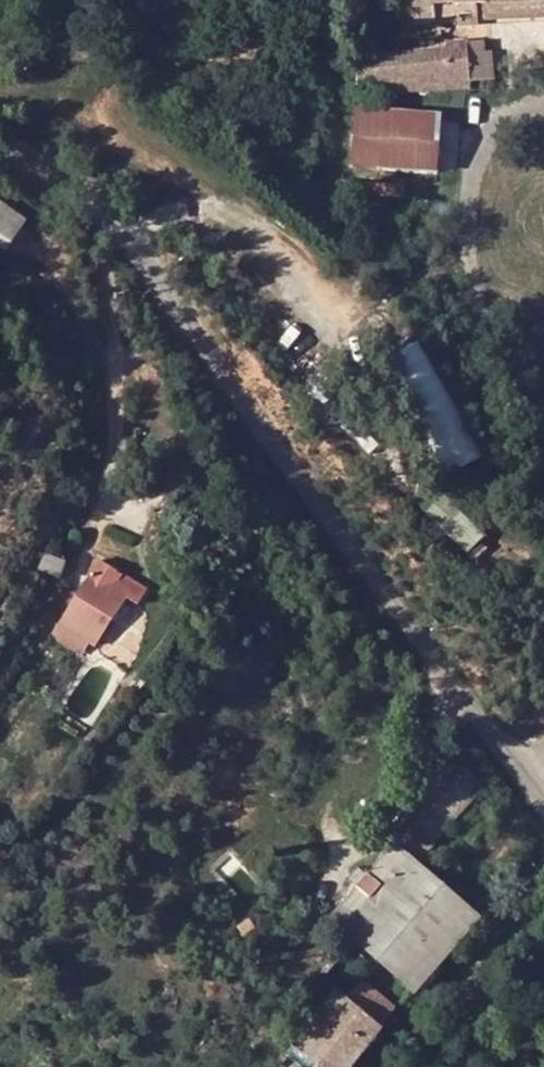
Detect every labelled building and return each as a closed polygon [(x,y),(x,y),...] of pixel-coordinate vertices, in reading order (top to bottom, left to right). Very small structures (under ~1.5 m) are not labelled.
[(462,0),(434,0),(435,21),(463,21),(462,0)] [(479,22),(479,17),(479,0),(462,0),(463,21),(479,22)] [(543,16),(543,0),(479,0),(479,17),(543,16)] [(452,40),(452,53),(356,53),(358,81),(416,80),(419,90),(469,87),(469,79),(469,40),(452,40)] [(469,40),(469,79),(495,79),(495,40),(469,40)] [(436,170),(441,115),(358,106),(352,161),(436,170)] [(13,249),(35,219),(0,193),(0,240),(13,249)] [(469,477),(500,459),(432,343),(401,361),(469,477)] [(486,555),(504,537),(462,496),(444,515),(486,555)] [(158,593),(107,564),(72,630),(109,651),(137,600),(151,607),(158,593)] [(430,980),(495,912),(432,849),(365,916),(373,925),(430,980)] [(328,1057),(340,1066),(353,1066),(409,1005),(379,975),(357,997),(343,985),(302,1031),(328,1057)] [(328,1057),(318,1066),(340,1066),(328,1057)]
